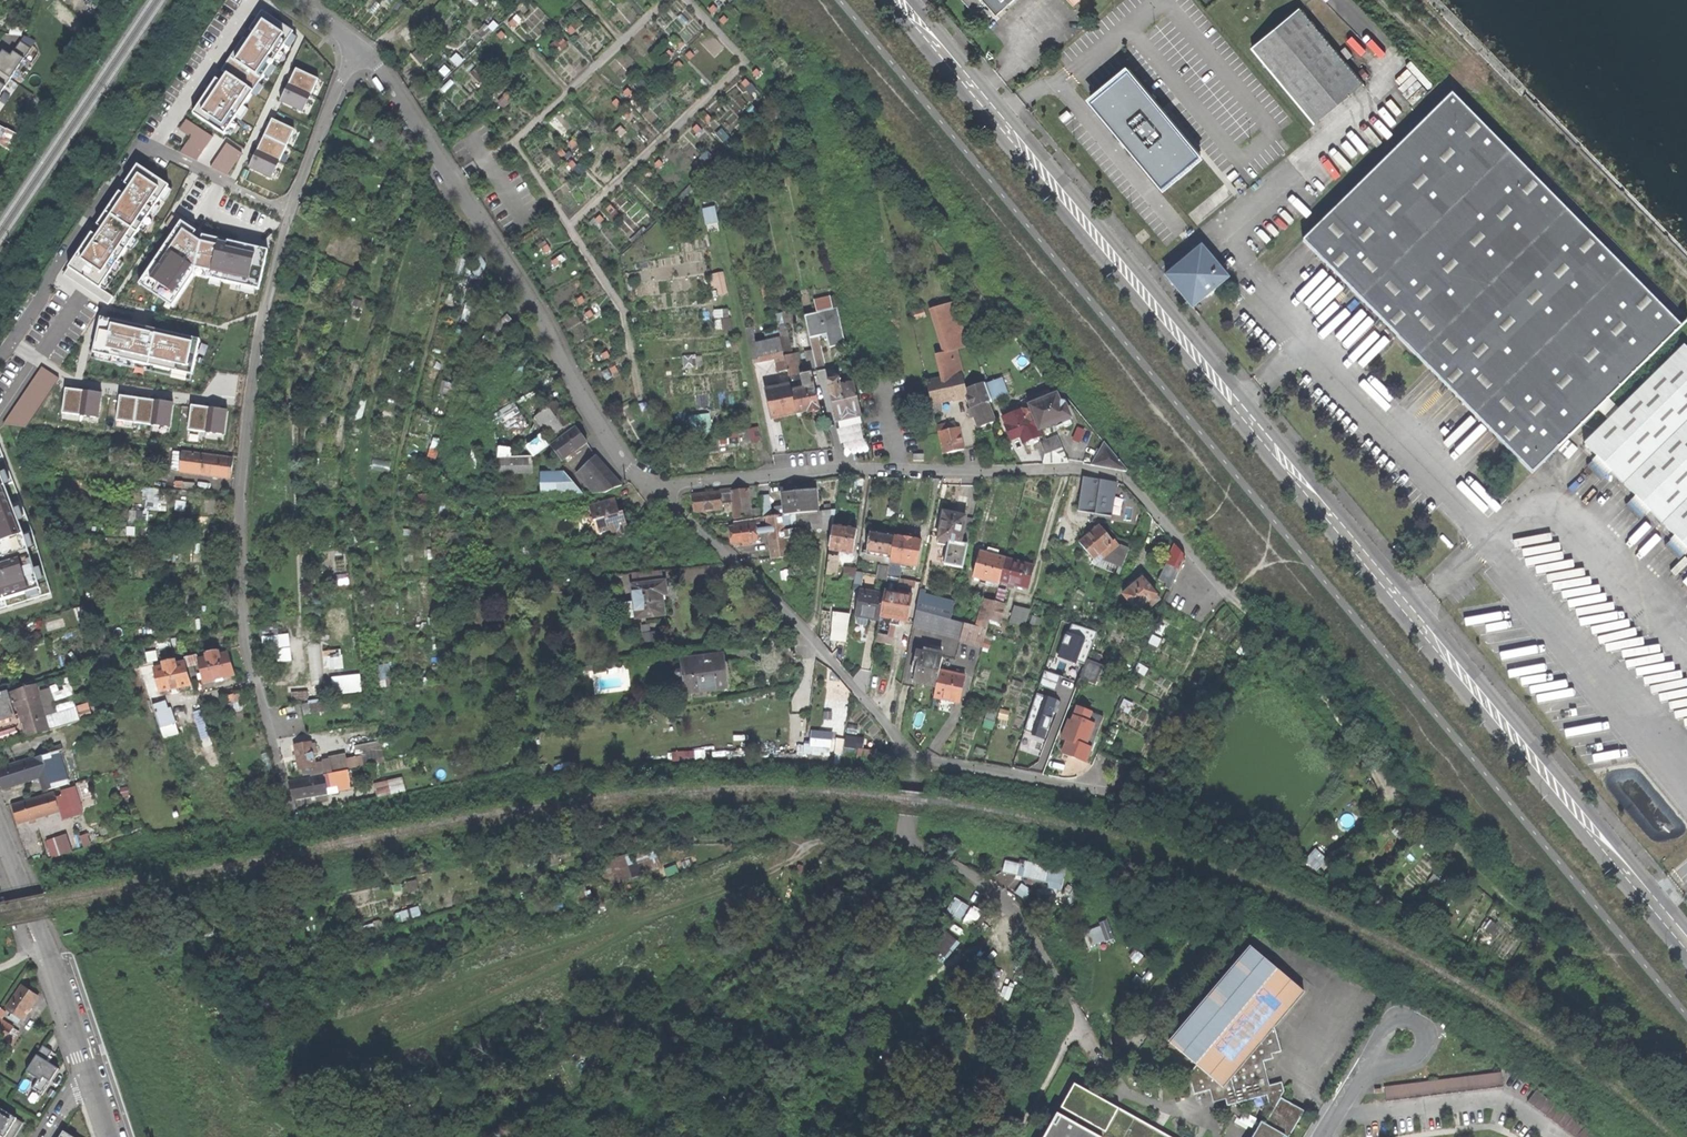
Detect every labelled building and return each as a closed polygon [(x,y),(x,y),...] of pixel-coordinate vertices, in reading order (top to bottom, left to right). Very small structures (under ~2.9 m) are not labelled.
[(975,12),(987,2),(998,13),(1012,0),(964,0),(975,12)] [(1254,47),(1316,123),(1366,82),(1302,6),(1254,47)] [(216,79),(193,114),(224,135),(226,133),(230,136),(238,125),(233,122),(236,117),(241,121),(248,110),(243,106),(251,95),(256,98),(263,87),(259,84),(264,75),(269,79),(276,68),(272,64),(274,61),(279,64),(285,55),(280,51),(285,45),(289,48),(297,37),(292,34),(293,32),(262,11),(249,30),(254,34),(249,42),(244,38),(222,71),(227,75),(221,83),(216,79)] [(414,52),(421,45),(413,35),(414,34),(407,26),(399,34),(406,42),(414,52)] [(486,39),(493,31),(489,28),(481,35),(486,39)] [(14,34),(0,32),(0,50),(17,45),(14,34)] [(1126,65),(1088,97),(1163,186),(1202,154),(1126,65)] [(296,69),(281,102),(303,113),(319,80),(296,69)] [(1686,319),(1686,316),(1519,147),(1511,155),(1450,94),(1301,241),(1531,473),(1598,410),(1607,400),(1686,319)] [(272,120),(249,168),(251,169),(271,179),(295,130),(272,120)] [(97,223),(63,274),(108,305),(113,297),(100,288),(101,287),(106,290),(113,279),(108,276),(127,249),(131,252),(139,241),(134,238),(140,229),(144,232),(152,222),(147,218),(150,214),(154,217),(161,208),(156,205),(160,199),(165,202),(172,191),(168,188),(169,186),(137,165),(126,183),(125,182),(110,205),(98,224),(97,223)] [(174,232),(139,284),(172,307),(194,275),(259,290),(268,251),(227,242),(227,244),(219,242),(219,240),(202,236),(201,242),(193,237),(196,232),(172,215),(165,226),(174,232)] [(709,245),(716,244),(713,232),(717,231),(715,222),(705,224),(709,245)] [(1213,289),(1226,278),(1200,247),(1165,276),(1178,292),(1191,308),(1204,297),(1206,298),(1214,291),(1213,289)] [(720,295),(725,294),(722,275),(710,277),(712,289),(718,287),(720,295)] [(954,302),(933,308),(946,352),(937,355),(943,380),(961,375),(955,350),(970,346),(954,302)] [(829,348),(845,344),(837,309),(804,316),(809,338),(826,334),(829,348)] [(101,318),(91,359),(191,381),(192,375),(200,340),(101,318)] [(776,385),(789,382),(788,377),(784,357),(780,339),(749,346),(753,364),(776,359),(778,372),(774,373),(776,385)] [(727,353),(738,351),(736,340),(730,342),(731,347),(726,347),(727,353)] [(1683,347),(1617,411),(1607,400),(1598,410),(1608,420),(1579,448),(1686,557),(1686,352),(1683,347)] [(792,355),(784,357),(788,377),(796,375),(792,355)] [(42,367),(4,425),(26,428),(59,379),(42,367)] [(811,372),(800,375),(803,388),(791,390),(796,414),(807,412),(807,413),(812,412),(819,411),(811,372)] [(965,390),(961,375),(943,380),(927,383),(933,412),(941,410),(940,402),(967,396),(965,390)] [(827,381),(836,421),(850,418),(861,416),(854,382),(839,385),(838,379),(827,381)] [(984,383),(965,390),(967,396),(978,426),(987,423),(994,421),(987,403),(991,401),(987,390),(984,383)] [(1003,384),(987,390),(991,401),(1007,395),(1003,384)] [(766,390),(772,420),(785,417),(796,414),(791,390),(790,385),(766,390)] [(66,389),(62,413),(98,418),(99,418),(102,394),(94,393),(83,391),(76,390),(66,389)] [(1029,399),(1040,428),(1052,423),(1061,420),(1064,427),(1072,424),(1069,417),(1064,404),(1063,403),(1061,402),(1057,395),(1053,396),(1050,390),(1029,399)] [(120,396),(116,421),(170,428),(173,403),(165,402),(155,401),(150,400),(129,397),(120,396)] [(541,413),(559,438),(573,428),(560,411),(554,403),(541,413)] [(191,408),(188,430),(224,435),(228,411),(221,410),(209,408),(201,407),(191,406),(191,408)] [(1041,435),(1033,414),(1027,416),(1024,409),(1002,417),(1012,440),(1020,436),(1023,443),(1030,440),(1041,435)] [(510,439),(528,427),(519,412),(500,425),(510,439)] [(701,430),(711,428),(709,415),(693,418),(693,420),(690,421),(693,435),(698,435),(698,432),(701,430)] [(943,454),(963,449),(958,427),(956,428),(954,422),(937,426),(943,454)] [(551,446),(562,461),(587,443),(580,434),(575,428),(551,446)] [(757,429),(745,431),(748,444),(754,443),(759,439),(757,429)] [(534,457),(552,443),(545,434),(527,447),(534,457)] [(738,435),(728,436),(728,444),(738,443),(738,435)] [(1056,436),(1040,442),(1045,455),(1043,464),(1068,462),(1056,436)] [(1092,466),(1126,472),(1127,470),(1105,443),(1092,466)] [(51,594),(32,531),(0,448),(0,609),(51,594)] [(180,472),(230,478),(231,468),(232,458),(174,451),(173,462),(168,462),(167,467),(176,468),(176,463),(181,463),(180,472)] [(604,493),(621,485),(595,457),(576,474),(594,494),(604,493)] [(151,477),(166,479),(167,471),(152,470),(151,477)] [(542,494),(581,493),(564,473),(541,473),(542,494)] [(1110,515),(1116,482),(1082,476),(1077,510),(1110,515)] [(731,492),(731,494),(733,517),(752,516),(750,490),(741,491),(731,492)] [(776,508),(777,516),(815,512),(813,491),(803,492),(782,494),(784,507),(776,508)] [(692,512),(721,509),(720,495),(720,492),(691,495),(692,512)] [(762,517),(765,517),(771,516),(767,495),(759,496),(762,517)] [(614,540),(626,536),(623,527),(622,523),(626,522),(624,517),(623,513),(619,514),(617,506),(615,500),(590,507),(594,522),(597,521),(600,534),(611,531),(614,540)] [(823,530),(832,530),(832,525),(835,510),(815,512),(777,516),(771,516),(765,517),(771,558),(788,556),(783,525),(796,524),(797,530),(822,527),(823,530)] [(943,564),(962,568),(972,519),(964,518),(965,516),(955,515),(943,512),(937,543),(947,546),(943,564)] [(748,542),(757,540),(754,526),(759,526),(758,518),(733,522),(733,527),(729,527),(730,536),(731,544),(743,542),(743,546),(749,545),(748,542)] [(829,550),(852,553),(856,530),(846,528),(832,525),(832,530),(829,550)] [(1106,534),(1099,525),(1079,542),(1093,559),(1099,554),(1113,542),(1112,541),(1106,534)] [(889,562),(916,566),(920,540),(905,538),(907,529),(900,527),(895,526),(894,536),(889,562)] [(889,563),(889,562),(894,536),(880,533),(870,531),(866,559),(889,563)] [(1114,540),(1112,541),(1113,542),(1099,554),(1103,558),(1106,556),(1111,563),(1121,567),(1128,550),(1118,546),(1114,540)] [(1164,589),(1169,591),(1185,556),(1175,545),(1168,559),(1169,560),(1162,576),(1166,580),(1164,585),(1166,586),(1164,589)] [(998,584),(999,582),(1005,559),(1005,558),(993,555),(980,552),(973,578),(998,584)] [(825,580),(828,581),(829,575),(834,576),(836,555),(828,554),(825,580)] [(999,582),(1027,589),(1033,566),(1020,563),(1005,559),(999,582)] [(878,578),(886,579),(887,577),(888,567),(880,566),(878,578)] [(840,600),(850,602),(855,570),(845,568),(840,600)] [(630,574),(631,586),(663,582),(661,570),(630,574)] [(884,644),(890,645),(894,626),(889,625),(890,622),(902,624),(902,621),(907,621),(911,595),(903,594),(903,590),(902,589),(902,587),(914,589),(915,582),(887,577),(886,579),(884,594),(879,620),(875,642),(884,644)] [(1156,595),(1142,578),(1122,594),(1128,602),(1136,611),(1146,603),(1150,607),(1159,600),(1155,595),(1156,595)] [(626,619),(663,615),(662,605),(661,595),(665,594),(664,582),(663,582),(631,586),(633,602),(624,603),(626,619)] [(873,619),(879,620),(884,594),(881,594),(881,591),(875,590),(875,593),(859,590),(854,616),(857,616),(855,623),(857,625),(864,626),(866,625),(868,618),(873,619)] [(919,590),(915,610),(950,620),(954,603),(924,595),(925,591),(919,590)] [(263,613),(270,613),(270,603),(274,603),(274,600),(263,599),(263,613)] [(995,630),(997,622),(998,622),(1003,604),(994,601),(989,620),(990,620),(988,628),(995,630)] [(1008,621),(1024,626),(1029,610),(1013,606),(1008,621)] [(912,626),(947,635),(950,620),(915,610),(912,626)] [(819,625),(827,626),(829,612),(821,611),(819,625)] [(960,641),(982,647),(986,629),(950,620),(947,635),(960,638),(960,641)] [(1084,663),(1095,632),(1071,623),(1068,632),(1065,631),(1056,657),(1075,664),(1077,660),(1084,663)] [(832,637),(845,639),(847,625),(834,624),(832,637)] [(277,627),(261,627),(261,636),(277,635),(277,627)] [(197,661),(202,682),(217,678),(232,675),(227,653),(218,655),(217,650),(205,653),(206,658),(198,660),(196,654),(184,657),(186,666),(195,664),(194,661),(197,661)] [(276,650),(262,652),(263,660),(277,658),(276,650)] [(281,665),(290,664),(288,650),(279,651),(281,665)] [(922,684),(935,687),(939,671),(942,657),(916,652),(913,665),(916,666),(913,683),(922,684)] [(678,673),(681,694),(727,688),(725,671),(722,653),(681,659),(682,672),(678,673)] [(174,688),(189,684),(184,662),(175,664),(173,659),(162,662),(163,667),(155,669),(153,663),(139,667),(141,675),(149,673),(152,673),(151,671),(154,670),(159,691),(174,688)] [(1088,659),(1080,678),(1095,684),(1103,665),(1088,659)] [(310,671),(325,670),(324,661),(309,662),(310,671)] [(278,665),(264,667),(265,674),(279,672),(278,665)] [(944,700),(959,703),(965,676),(939,671),(935,687),(933,698),(944,700)] [(159,702),(149,673),(141,675),(152,705),(159,702)] [(280,674),(266,676),(267,686),(281,684),(280,674)] [(26,738),(47,731),(34,685),(13,691),(16,701),(15,702),(22,723),(26,738)] [(307,691),(292,693),(293,702),(306,700),(308,700),(307,691)] [(11,717),(3,692),(0,693),(0,722),(1,721),(1,720),(11,717)] [(1031,735),(1044,739),(1057,699),(1036,692),(1024,730),(1032,732),(1031,735)] [(223,707),(241,703),(238,694),(221,698),(223,707)] [(319,712),(317,699),(308,700),(306,700),(307,705),(303,706),(305,714),(319,712)] [(164,701),(159,702),(152,705),(160,728),(175,723),(170,708),(167,709),(164,701)] [(1092,712),(1075,705),(1070,720),(1067,719),(1059,738),(1065,740),(1061,752),(1086,762),(1092,747),(1086,745),(1095,723),(1088,720),(1092,712)] [(200,710),(192,712),(204,746),(212,744),(200,710)] [(843,735),(850,736),(856,724),(849,721),(843,735)] [(821,751),(841,754),(842,739),(823,737),(821,751)] [(316,775),(316,774),(314,764),(310,742),(294,745),(296,757),(298,770),(302,769),(303,774),(310,772),(311,776),(316,775)] [(347,769),(384,762),(381,748),(359,752),(360,756),(346,759),(345,759),(347,768),(347,769)] [(857,755),(871,757),(873,750),(858,748),(857,755)] [(67,783),(58,751),(0,769),(0,785),(1,789),(39,777),(44,791),(58,787),(67,783)] [(316,774),(347,768),(345,759),(346,759),(345,754),(328,758),(329,765),(323,766),(322,762),(314,764),(316,774)] [(293,798),(326,793),(325,786),(349,782),(347,770),(323,774),(324,777),(289,782),(291,791),(293,798)] [(61,820),(76,815),(73,806),(79,804),(75,792),(54,798),(53,794),(11,806),(14,815),(16,823),(58,810),(61,820)] [(1008,875),(1015,862),(1004,859),(999,870),(1008,875)] [(1044,887),(1063,890),(1065,879),(1058,878),(1059,870),(1058,870),(1024,863),(1021,876),(1039,880),(1038,885),(1044,887)] [(1218,925),(1228,929),(1231,922),(1221,917),(1218,925)] [(1267,1104),(1274,1107),(1280,1097),(1284,1090),(1281,1081),(1268,1084),(1265,1070),(1263,1060),(1272,1057),(1271,1053),(1274,1053),(1274,1052),(1280,1050),(1273,1026),(1301,990),(1248,947),(1168,1042),(1195,1065),(1188,1074),(1194,1094),(1213,1089),(1215,1098),(1224,1096),(1227,1105),(1247,1100),(1266,1095),(1267,1104)] [(5,1010),(21,1020),(37,996),(30,992),(21,985),(5,1010)] [(18,1033),(0,1021),(0,1044),(1,1044),(4,1040),(11,1045),(18,1033)] [(45,1047),(39,1056),(48,1062),(54,1052),(45,1047)] [(48,1062),(39,1056),(29,1073),(41,1081),(43,1082),(46,1078),(52,1082),(60,1069),(50,1063),(48,1062)] [(1385,1100),(1502,1086),(1500,1071),(1384,1085),(1385,1100)] [(44,1095),(52,1082),(46,1078),(43,1082),(41,1081),(36,1089),(44,1095)] [(1574,1136),(1582,1126),(1535,1090),(1526,1101),(1574,1136)] [(1264,1124),(1284,1135),(1286,1136),(1288,1136),(1304,1110),(1280,1097),(1274,1107),(1264,1124)] [(19,1119),(0,1108),(0,1136),(7,1136),(19,1119)] [(1133,1118),(1129,1127),(1103,1113),(1091,1134),(1096,1136),(1167,1136),(1133,1118)] [(1091,1134),(1057,1115),(1044,1136),(1096,1136),(1091,1134)] [(19,1119),(7,1136),(17,1136),(26,1124),(19,1119)] [(1284,1135),(1264,1124),(1260,1122),(1252,1136),(1283,1136),(1284,1135)] [(1584,1128),(1575,1136),(1594,1136),(1584,1128)]
